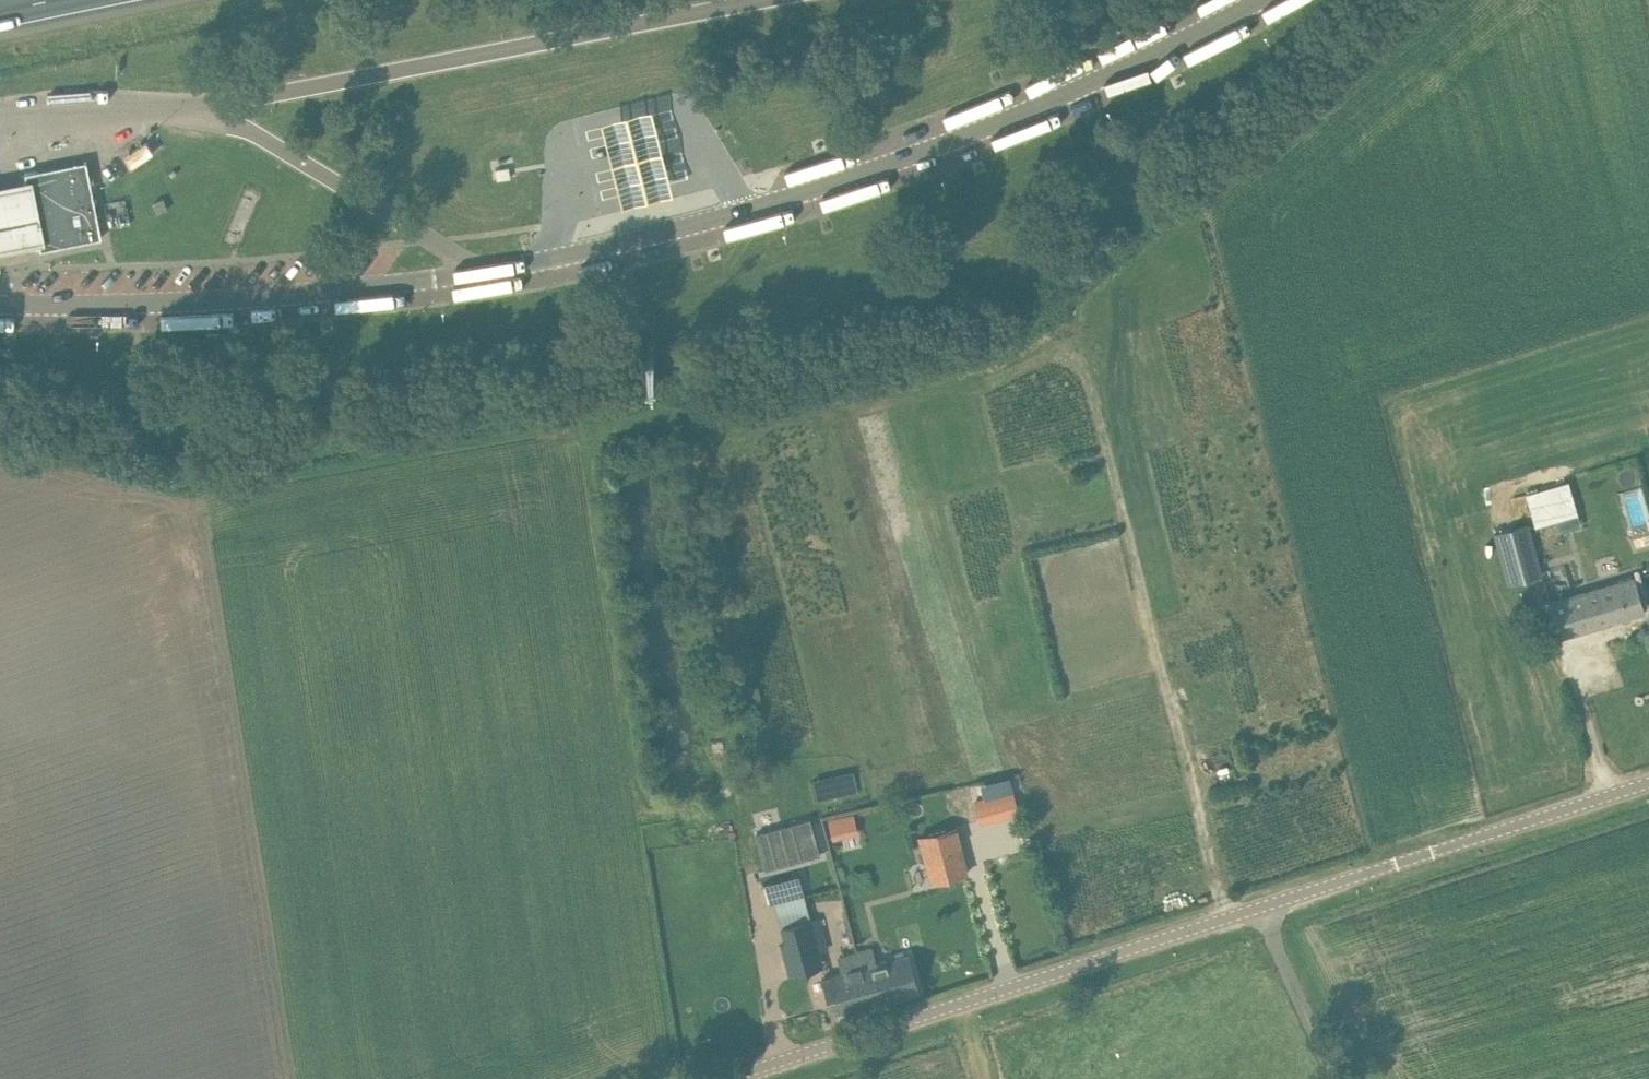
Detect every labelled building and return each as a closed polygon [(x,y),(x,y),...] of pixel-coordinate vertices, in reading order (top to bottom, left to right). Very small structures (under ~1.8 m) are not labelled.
[(1155,19),(1160,29),(1214,3),(1212,0),(1195,0),(1155,19)] [(669,201),(647,116),(596,128),(618,214),(669,201)] [(799,162),(803,174),(839,162),(835,151),(799,162)] [(40,250),(102,237),(86,161),(25,173),(27,181),(39,243),(40,250)] [(39,243),(27,181),(0,186),(0,250),(39,243)] [(862,198),(858,183),(801,200),(806,215),(862,198)] [(168,208),(164,198),(153,202),(157,212),(168,208)] [(630,336),(643,332),(641,321),(627,325),(630,336)] [(1073,470),(1098,462),(1095,453),(1070,461),(1073,470)] [(1536,526),(1578,514),(1568,481),(1527,493),(1536,526)] [(1579,536),(1596,531),(1591,513),(1536,528),(1543,551),(1581,540),(1579,536)] [(1527,524),(1494,533),(1508,584),(1541,575),(1527,524)] [(1546,601),(1551,616),(1557,637),(1643,612),(1633,576),(1546,601)] [(1200,786),(1221,780),(1218,769),(1197,774),(1200,786)] [(1011,788),(980,796),(984,818),(1016,810),(1011,788)] [(829,817),(833,836),(842,834),(838,815),(829,817)] [(821,819),(768,832),(779,877),(812,868),(805,839),(824,834),(821,819)] [(966,871),(954,825),(918,834),(930,881),(966,871)] [(764,884),(772,883),(770,864),(762,865),(764,884)] [(785,942),(781,943),(786,960),(789,974),(823,965),(819,951),(811,919),(781,927),(785,942)] [(871,947),(857,951),(862,967),(861,967),(870,1003),(919,989),(909,953),(876,962),(871,947)] [(832,1014),(870,1003),(861,967),(862,967),(857,951),(847,954),(851,969),(822,977),(832,1014)]
